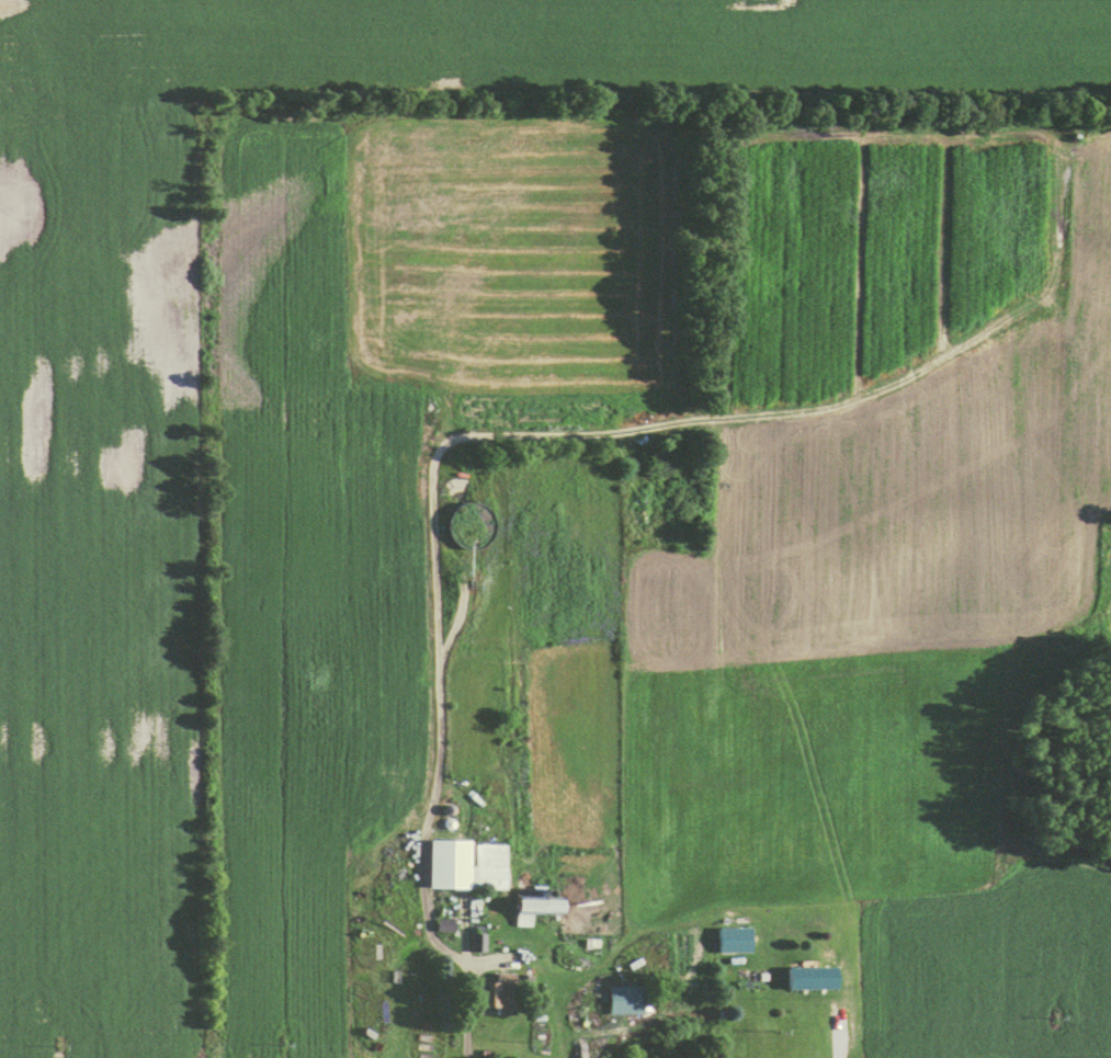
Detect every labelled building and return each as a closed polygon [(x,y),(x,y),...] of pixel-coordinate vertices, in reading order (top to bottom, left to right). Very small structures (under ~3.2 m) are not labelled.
[(426,890),(505,892),(506,847),(474,846),(474,868),(468,868),(469,843),(427,843),(426,890)] [(529,928),(529,916),(561,917),(561,900),(514,899),(513,928),(529,928)] [(832,970),(785,970),(785,992),(832,992),(832,970)] [(767,987),(767,971),(735,971),(735,987),(767,987)] [(513,1017),(513,975),(493,975),(493,985),(476,985),(476,1017),(513,1017)] [(608,1010),(646,1010),(646,992),(608,992),(608,1010)]
